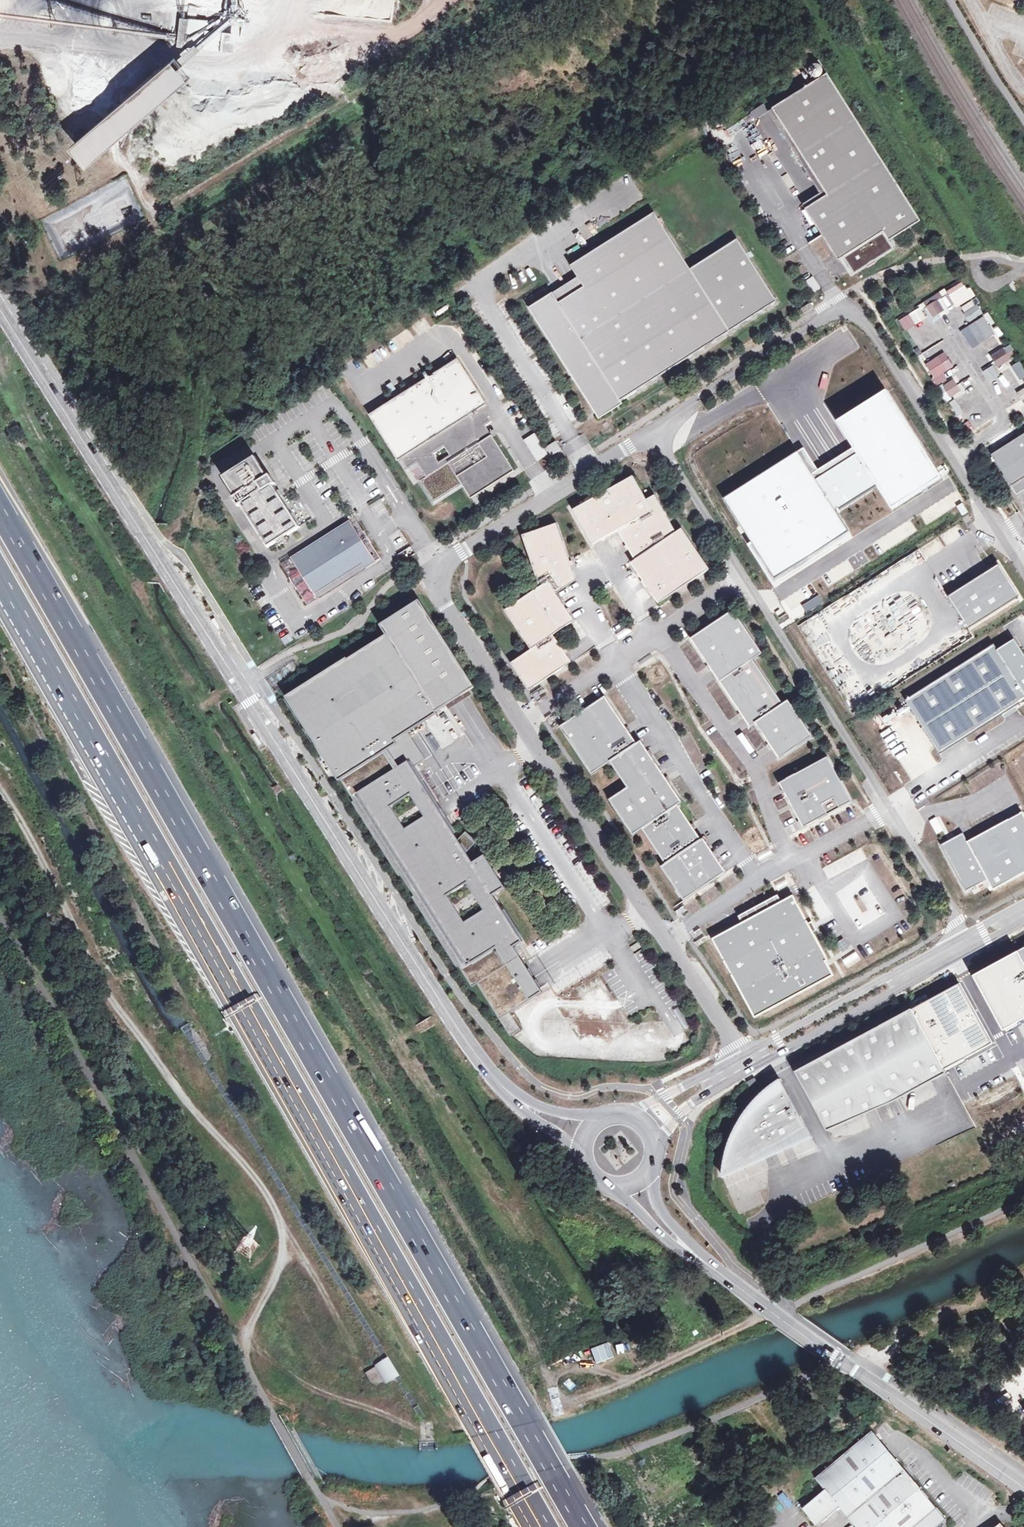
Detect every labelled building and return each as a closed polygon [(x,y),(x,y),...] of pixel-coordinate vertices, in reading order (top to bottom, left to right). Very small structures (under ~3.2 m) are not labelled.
[(182,7),(228,13),(230,0),(183,0),(182,7)] [(231,16),(230,24),(250,27),(251,18),(231,16)] [(179,19),(176,47),(232,53),(235,34),(206,31),(207,21),(179,19)] [(814,83),(827,75),(818,61),(804,69),(814,83)] [(165,63),(160,67),(177,87),(182,82),(165,63)] [(177,87),(160,67),(120,102),(136,121),(177,87)] [(136,121),(120,102),(63,149),(80,169),(136,121)] [(764,106),(752,112),(756,120),(768,114),(764,106)] [(690,269),(654,212),(570,266),(577,277),(584,287),(559,303),(552,292),(528,308),(529,310),(530,309),(568,371),(574,367),(579,374),(573,378),(595,411),(617,397),(620,401),(777,302),(737,239),(690,269)] [(889,242),(849,267),(854,275),(894,249),(889,242)] [(844,258),(841,260),(851,277),(854,275),(849,267),(844,258)] [(559,303),(584,287),(577,277),(552,292),(559,303)] [(819,288),(813,278),(806,283),(812,293),(819,288)] [(1010,301),(1019,295),(1017,292),(1008,298),(1010,301)] [(973,300),(960,308),(970,323),(983,314),(973,300)] [(943,311),(937,301),(928,307),(933,316),(943,311)] [(813,307),(810,303),(802,308),(805,312),(813,307)] [(905,332),(927,319),(920,308),(899,320),(905,332)] [(960,330),(965,339),(974,335),(979,343),(995,334),(984,316),(960,330)] [(1007,360),(1001,351),(992,357),(998,367),(1007,360)] [(925,363),(934,379),(954,369),(945,353),(925,363)] [(457,359),(368,414),(397,461),(400,459),(407,470),(417,464),(425,477),(419,481),(433,502),(461,485),(467,494),(503,471),(506,475),(513,471),(484,426),(491,422),(482,407),(486,405),(457,359)] [(1013,366),(1021,380),(1023,378),(1023,368),(1021,362),(1013,366)] [(574,367),(568,371),(573,378),(579,374),(574,367)] [(993,367),(984,371),(988,380),(997,375),(993,367)] [(960,391),(953,381),(944,387),(950,397),(960,391)] [(725,499),(777,582),(941,479),(884,388),(836,419),(854,448),(819,469),(806,448),(725,499)] [(547,454),(534,433),(523,441),(536,461),(547,454)] [(991,455),(1016,495),(1023,490),(1023,434),(991,455)] [(255,455),(224,475),(236,495),(234,497),(239,505),(242,504),(251,518),(253,516),(272,545),(298,528),(279,500),(282,498),(273,484),(276,482),(271,474),(268,475),(255,455)] [(503,471),(467,494),(470,498),(506,475),(503,471)] [(632,476),(572,510),(592,545),(618,530),(634,560),(630,563),(658,604),(709,569),(681,529),(675,531),(661,506),(652,511),(632,476)] [(285,496),(276,482),(273,484),(282,498),(285,496)] [(293,490),(286,494),(291,502),(298,498),(293,490)] [(300,526),(282,498),(279,500),(298,528),(300,526)] [(253,516),(251,518),(269,546),(272,545),(253,516)] [(349,520),(291,557),(317,598),(375,561),(349,520)] [(539,587),(555,594),(575,581),(556,523),(521,535),(539,587)] [(410,546),(397,555),(401,561),(414,553),(410,546)] [(1000,566),(950,597),(970,628),(1019,598),(1000,566)] [(504,611),(531,650),(574,621),(555,594),(539,587),(504,611)] [(474,687),(418,600),(379,624),(386,634),(347,658),(346,657),(285,696),(337,778),(338,777),(353,800),(351,802),(384,854),(386,852),(400,874),(398,876),(455,967),(457,965),(471,987),(475,984),(510,1035),(520,1029),(509,1013),(542,992),(513,946),(521,941),(492,895),(504,887),(484,855),(472,863),(465,853),(474,843),(464,834),(458,840),(412,768),(394,740),(408,732),(447,707),(446,705),(474,687)] [(734,610),(691,639),(751,728),(756,724),(779,759),(813,737),(788,700),(783,704),(753,660),(763,653),(734,610)] [(552,635),(531,650),(510,664),(528,691),(570,662),(552,635)] [(905,700),(939,754),(1023,700),(1023,654),(1014,639),(995,651),(992,645),(905,700)] [(690,643),(683,646),(693,670),(702,667),(699,659),(697,660),(690,643)] [(636,744),(604,696),(559,726),(591,774),(609,762),(626,787),(608,800),(632,835),(641,829),(664,864),(660,866),(683,900),(725,872),(702,839),(700,840),(677,805),(681,802),(640,741),(636,744)] [(425,759),(408,732),(394,740),(412,768),(425,759)] [(779,784),(804,828),(853,801),(828,757),(779,784)] [(943,846),(967,891),(990,879),(996,889),(1023,874),(1023,815),(1023,814),(969,844),(964,834),(943,846)] [(936,834),(944,831),(937,817),(930,820),(936,834)] [(465,832),(464,834),(474,843),(476,841),(465,832)] [(826,962),(828,961),(793,895),(712,939),(754,1018),(833,976),(826,962)] [(844,940),(837,945),(842,952),(849,947),(844,940)] [(1016,951),(971,976),(1003,1032),(1023,1021),(1023,965),(1016,951)] [(842,957),(845,967),(860,962),(856,952),(842,957)] [(959,983),(911,1009),(944,1070),(992,1044),(959,983)] [(944,1070),(911,1009),(795,1072),(827,1131),(897,1100),(946,1074),(944,1070)] [(757,1083),(754,1078),(746,1082),(748,1087),(757,1083)] [(723,1177),(811,1137),(781,1080),(769,1088),(761,1095),(754,1103),(748,1110),(743,1117),(734,1132),(731,1140),(727,1150),(725,1158),(724,1166),(723,1172),(723,1177)] [(830,1132),(832,1139),(859,1130),(856,1123),(830,1132)] [(815,1142),(791,1151),(795,1159),(818,1150),(815,1142)] [(391,1358),(384,1362),(396,1382),(403,1378),(391,1358)] [(384,1362),(367,1373),(373,1384),(381,1386),(396,1382),(384,1362)] [(841,1508),(855,1526),(940,1526),(946,1523),(876,1431),(815,1478),(826,1492),(803,1509),(817,1526),(841,1508)] [(511,1508),(523,1501),(517,1491),(505,1499),(511,1508)]
